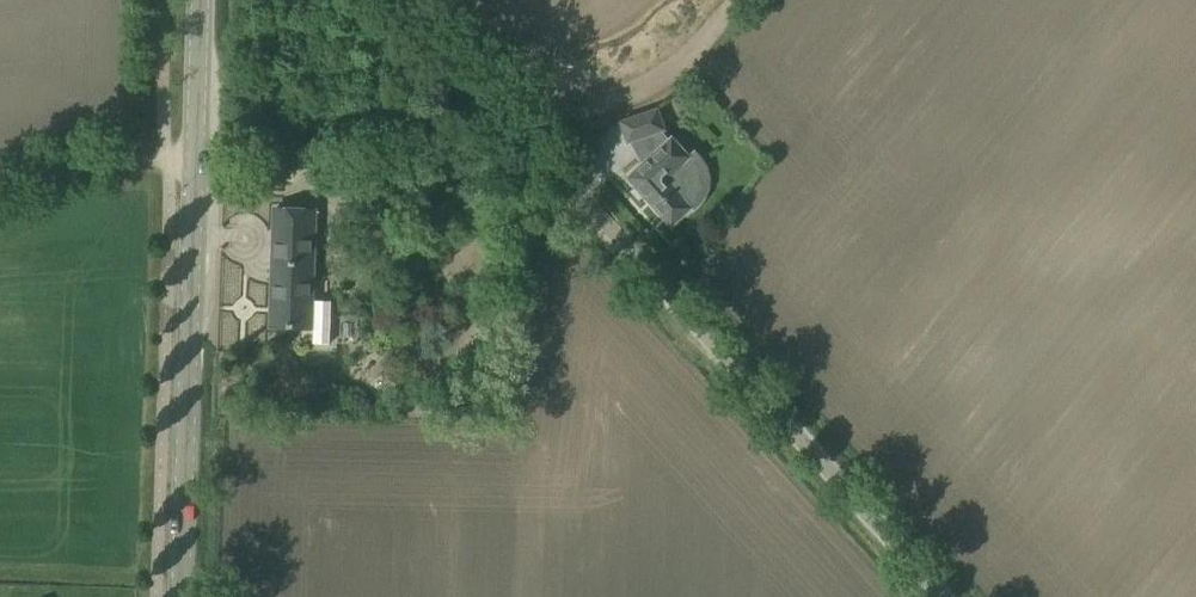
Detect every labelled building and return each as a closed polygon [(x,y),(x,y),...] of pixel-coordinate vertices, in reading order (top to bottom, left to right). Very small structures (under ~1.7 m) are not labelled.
[(621,121),(628,141),(664,129),(657,109),(621,121)] [(628,177),(672,226),(690,209),(693,212),(701,205),(707,197),(710,190),(711,181),(710,172),(707,164),(702,156),(695,149),(689,155),(672,136),(628,177)] [(271,326),(295,327),(314,327),(313,344),(331,345),(332,301),(312,301),(315,209),(275,208),(271,326)]
